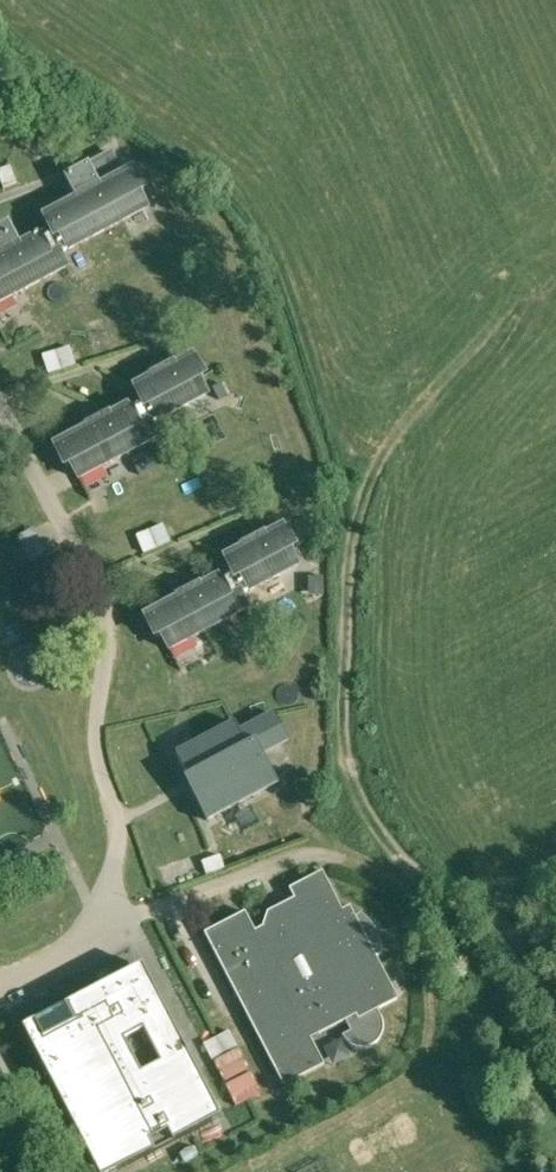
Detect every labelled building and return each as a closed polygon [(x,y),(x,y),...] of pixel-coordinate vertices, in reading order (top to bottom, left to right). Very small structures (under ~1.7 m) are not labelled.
[(60,207),(44,215),(51,228),(21,244),(8,220),(0,225),(0,302),(66,267),(59,254),(146,208),(138,194),(143,191),(131,169),(124,173),(113,153),(90,165),(88,161),(62,175),(73,195),(58,203),(60,207)] [(10,165),(0,168),(0,178),(4,188),(17,183),(10,165)] [(126,406),(111,414),(98,390),(72,404),(74,408),(51,420),(62,440),(54,444),(66,466),(71,463),(79,478),(156,437),(149,424),(206,394),(198,380),(203,377),(200,371),(214,363),(206,347),(198,351),(188,331),(164,343),(162,339),(137,353),(150,377),(134,385),(141,398),(141,400),(127,407),(126,406)] [(68,352),(41,360),(46,377),(73,369),(68,352)] [(212,387),(218,400),(227,395),(221,383),(212,387)] [(162,445),(148,452),(155,467),(170,459),(162,445)] [(289,551),(294,548),(290,542),(306,534),(297,518),(289,522),(279,502),(255,514),(253,510),(228,524),(240,548),(225,556),(231,569),(201,585),(189,562),(163,575),(165,579),(142,592),(152,611),(145,615),(156,637),(161,634),(169,649),(246,608),(240,595),(296,565),(289,551)] [(163,527),(138,538),(145,557),(171,547),(163,527)] [(190,790),(206,821),(276,783),(261,754),(287,741),(273,714),(239,732),(234,723),(175,754),(193,789),(190,790)] [(225,868),(220,854),(201,860),(206,875),(225,868)] [(244,911),(204,933),(276,1070),(284,1085),(325,1064),(311,1037),(345,1020),(351,1030),(343,1034),(344,1037),(346,1039),(348,1041),(350,1043),(352,1044),(355,1046),(357,1046),(360,1047),(363,1047),(365,1047),(368,1046),(371,1045),(373,1044),(375,1043),(377,1041),(379,1039),(381,1036),(382,1034),(383,1031),(383,1029),(383,1026),(383,1023),(383,1021),(382,1018),(377,1009),(398,999),(381,965),(376,956),(383,952),(382,948),(381,943),(380,939),(378,935),(376,931),(373,927),(370,923),(367,919),(364,916),(360,913),(355,916),(349,905),(342,909),(322,871),(289,888),(296,902),(288,906),(286,902),(267,911),(262,925),(254,930),(244,911)] [(141,965),(22,1028),(97,1171),(115,1171),(220,1117),(141,965)] [(201,993),(191,997),(203,1025),(212,1021),(201,993)] [(224,1066),(250,1052),(241,1035),(215,1049),(224,1066)]
